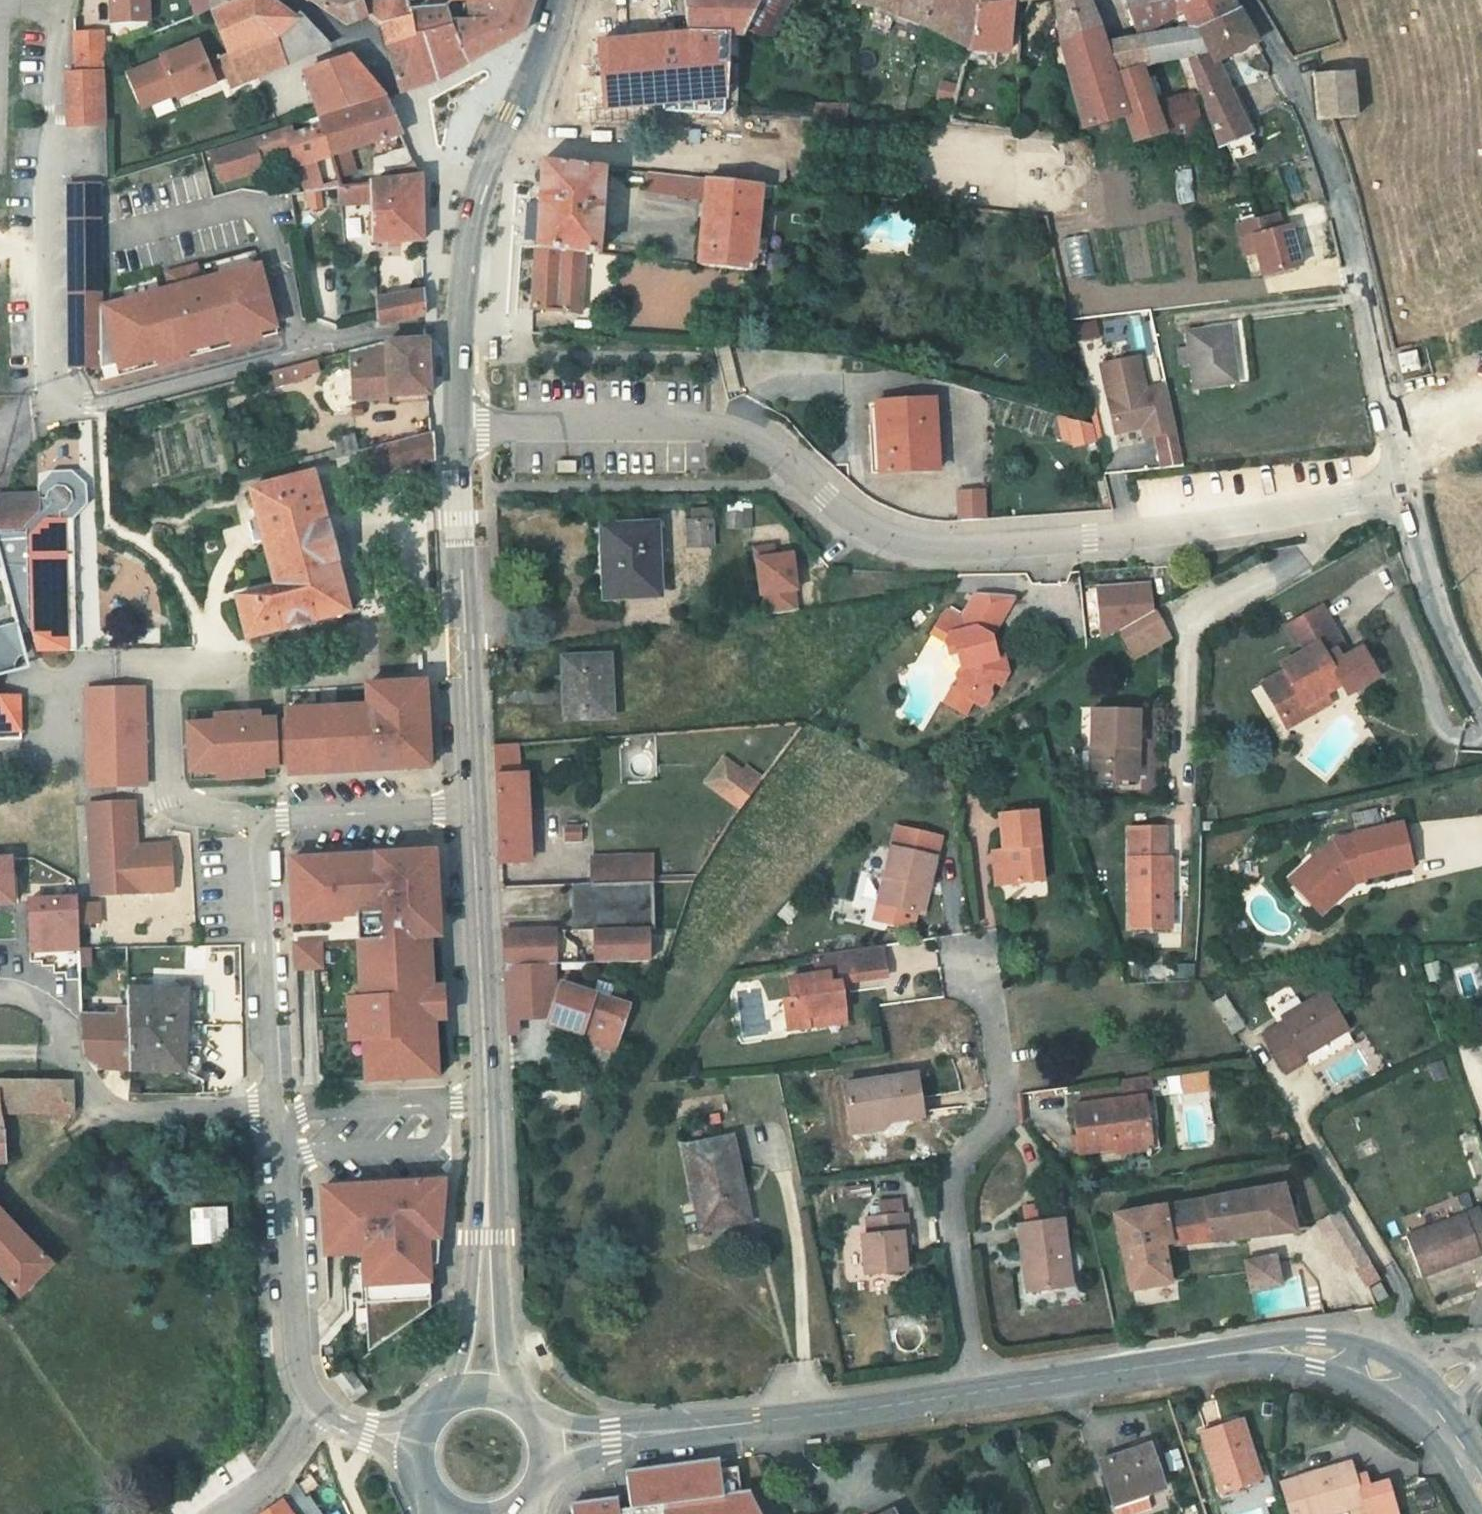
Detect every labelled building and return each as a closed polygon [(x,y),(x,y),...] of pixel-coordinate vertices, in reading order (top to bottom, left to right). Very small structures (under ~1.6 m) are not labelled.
[(103,15),(140,11),(139,0),(102,0),(103,15)] [(219,44),(265,28),(285,7),(277,0),(203,0),(219,44)] [(398,0),(318,0),(337,13),(360,5),(371,12),(377,36),(405,27),(398,0)] [(440,15),(436,0),(398,0),(405,27),(440,15)] [(490,9),(472,17),(471,11),(459,13),(443,15),(457,50),(477,41),(518,21),(521,0),(488,0),(490,9)] [(459,13),(471,11),(472,17),(490,9),(488,0),(457,0),(459,13)] [(674,9),(674,27),(680,27),(736,29),(749,0),(673,0),(674,9)] [(875,2),(895,12),(920,23),(924,0),(870,0),(875,2)] [(920,23),(961,42),(968,0),(924,0),(920,23)] [(959,50),(997,51),(1011,0),(968,0),(961,42),(959,50)] [(1015,56),(1063,62),(1057,36),(1095,26),(1085,0),(1047,0),(1052,23),(1015,22),(1015,56)] [(1179,13),(1185,26),(1193,24),(1212,17),(1231,8),(1226,0),(1147,0),(1126,8),(1131,28),(1179,13)] [(895,12),(875,2),(874,21),(889,27),(895,12)] [(265,28),(277,55),(317,32),(291,3),(285,7),(265,28)] [(1193,24),(1200,48),(1184,51),(1199,97),(1206,121),(1209,121),(1217,142),(1225,139),(1234,159),(1256,149),(1209,58),(1252,44),(1238,20),(1231,8),(1212,17),(1193,24)] [(440,15),(405,27),(377,36),(390,79),(424,71),(457,50),(443,15),(440,15)] [(1130,62),(1148,58),(1184,51),(1200,48),(1193,24),(1185,26),(1134,36),(1101,43),(1095,26),(1057,36),(1063,62),(1078,123),(1121,112),(1128,133),(1199,122),(1192,98),(1160,104),(1145,106),(1130,62)] [(64,29),(64,62),(91,61),(91,36),(91,27),(64,29)] [(230,74),(277,55),(265,28),(219,44),(225,60),(230,74)] [(622,39),(599,41),(603,116),(733,109),(728,33),(622,39)] [(294,61),(306,106),(374,85),(373,83),(340,45),(333,48),(294,61)] [(1199,97),(1184,51),(1148,58),(1160,104),(1192,98),(1199,97)] [(180,101),(209,92),(200,71),(192,52),(156,65),(156,67),(122,78),(133,112),(166,101),(166,102),(179,98),(180,101)] [(225,60),(200,71),(209,92),(233,84),(230,74),(225,60)] [(91,61),(64,62),(64,68),(54,68),(55,122),(93,121),(91,61)] [(1353,113),(1349,73),(1313,76),(1317,116),(1335,115),(1353,113)] [(952,79),(935,75),(931,92),(948,96),(952,79)] [(393,126),(375,89),(307,110),(308,114),(317,148),(393,126)] [(246,149),(254,147),(280,139),(286,161),(318,152),(317,148),(308,114),(283,121),(280,119),(240,131),(246,149)] [(210,168),(249,157),(246,149),(240,131),(202,142),(210,168)] [(554,272),(575,273),(578,244),(589,245),(593,206),(598,168),(599,160),(537,154),(532,219),(530,254),(555,256),(554,272)] [(690,256),(749,261),(758,176),(741,174),(649,165),(641,164),(639,185),(698,190),(691,255),(690,256)] [(413,204),(411,169),(359,174),(360,202),(413,204)] [(93,181),(59,181),(61,363),(96,362),(95,301),(93,181)] [(360,202),(361,235),(414,235),(413,204),(360,202)] [(1278,221),(1275,206),(1233,216),(1237,232),(1248,229),(1252,245),(1258,268),(1296,259),(1286,219),(1278,221)] [(1085,229),(1063,233),(1073,288),(1095,284),(1085,229)] [(1248,229),(1237,232),(1241,247),(1252,245),(1248,229)] [(556,304),(555,319),(571,320),(575,273),(554,272),(555,256),(530,254),(527,287),(526,301),(556,304)] [(96,362),(96,365),(135,355),(137,362),(154,358),(155,361),(183,355),(182,351),(204,345),(227,340),(227,343),(255,336),(255,332),(271,328),(255,261),(195,276),(191,262),(172,267),(176,281),(166,284),(95,301),(96,362)] [(172,267),(163,269),(166,284),(176,281),(172,267)] [(417,285),(363,290),(363,312),(363,317),(418,308),(417,285)] [(255,336),(272,332),(271,328),(255,332),(255,336)] [(1231,388),(1223,331),(1181,335),(1189,394),(1231,388)] [(341,345),(344,380),(380,379),(380,391),(422,391),(419,333),(378,336),(341,345)] [(205,348),(227,343),(227,340),(204,345),(205,348)] [(495,342),(485,342),(485,359),(495,359),(495,342)] [(182,351),(183,355),(205,348),(204,345),(182,351)] [(1421,371),(1415,351),(1398,356),(1405,376),(1421,371)] [(261,366),(268,389),(316,376),(310,353),(261,366)] [(1156,437),(1174,433),(1165,389),(1144,392),(1137,359),(1099,367),(1113,436),(1140,430),(1154,428),(1156,437)] [(883,416),(884,463),(930,462),(928,395),(871,395),(871,415),(883,416)] [(872,463),(884,463),(883,416),(871,415),(872,463)] [(1059,445),(1097,443),(1096,415),(1057,417),(1059,445)] [(411,452),(412,453),(425,450),(423,423),(408,427),(411,452)] [(354,469),(412,453),(411,452),(408,427),(349,443),(354,469)] [(1154,428),(1140,430),(1142,440),(1156,437),(1154,428)] [(1180,464),(1174,433),(1156,437),(1162,468),(1180,464)] [(27,492),(34,488),(40,482),(50,481),(58,485),(60,495),(56,503),(46,513),(38,514),(38,521),(67,522),(67,506),(78,488),(77,468),(60,457),(40,456),(29,474),(27,483),(27,492)] [(577,460),(557,460),(557,472),(577,472),(577,460)] [(309,513),(298,466),(241,480),(249,512),(239,514),(244,535),(254,532),(265,580),(230,588),(239,632),(332,607),(323,571),(309,513)] [(6,620),(18,618),(21,633),(63,635),(67,522),(38,521),(38,514),(46,513),(56,503),(60,495),(58,485),(50,481),(40,482),(34,488),(27,492),(27,483),(0,482),(0,594),(6,620)] [(971,485),(949,486),(951,513),(973,512),(971,485)] [(686,547),(713,546),(712,513),(685,515),(686,547)] [(649,520),(594,521),(595,563),(610,563),(610,572),(651,570),(649,520)] [(792,538),(751,543),(753,552),(793,548),(792,538)] [(793,548),(753,552),(757,588),(759,587),(762,608),(798,604),(795,584),(798,583),(796,571),(794,571),(793,566),(795,566),(793,548)] [(610,572),(610,563),(595,563),(596,572),(610,572)] [(610,572),(610,591),(652,590),(651,570),(610,572)] [(610,572),(596,572),(596,591),(610,591),(610,572)] [(1098,592),(1103,633),(1125,621),(1155,605),(1157,603),(1151,577),(1098,592)] [(991,636),(1015,596),(1010,596),(976,595),(961,620),(948,611),(938,625),(953,634),(951,638),(955,651),(966,649),(967,666),(962,673),(966,679),(962,685),(956,684),(950,692),(970,704),(976,696),(983,699),(985,699),(987,698),(989,696),(988,693),(988,692),(986,690),(986,687),(988,686),(989,685),(1002,680),(998,658),(993,658),(991,636)] [(1300,702),(1321,691),(1339,683),(1344,695),(1378,678),(1363,648),(1342,659),(1338,649),(1345,645),(1323,603),(1288,621),(1297,639),(1302,637),(1307,647),(1281,659),(1284,666),(1267,675),(1273,689),(1266,693),(1280,722),(1305,710),(1300,702)] [(1169,630),(1155,605),(1125,621),(1140,647),(1169,630)] [(4,661),(3,658),(3,654),(5,650),(8,648),(12,646),(4,613),(0,614),(0,662),(4,661)] [(421,633),(412,634),(413,654),(422,654),(421,633)] [(576,705),(577,711),(604,710),(602,650),(556,651),(557,706),(576,705)] [(420,674),(402,675),(420,692),(420,683),(420,674)] [(362,698),(277,703),(281,769),(348,766),(347,757),(362,756),(363,765),(407,763),(422,746),(422,740),(420,707),(420,692),(402,675),(361,677),(362,698)] [(1266,693),(1273,689),(1267,675),(1259,679),(1266,693)] [(129,684),(103,685),(104,726),(130,725),(129,684)] [(103,685),(78,686),(79,727),(104,726),(103,685)] [(1325,699),(1321,691),(1300,702),(1305,710),(1325,699)] [(1137,706),(1090,703),(1085,772),(1132,775),(1137,706)] [(204,709),(204,716),(230,715),(230,724),(243,724),(242,714),(250,713),(250,706),(204,709)] [(268,761),(265,712),(250,713),(242,714),(243,724),(230,724),(230,715),(204,716),(177,718),(181,765),(195,764),(210,763),(254,761),(268,761)] [(514,861),(508,736),(485,737),(491,861),(514,861)] [(423,763),(422,746),(407,763),(423,763)] [(713,778),(726,787),(743,764),(730,754),(713,778)] [(362,756),(347,757),(348,766),(355,765),(363,765),(362,756)] [(254,761),(210,763),(210,773),(233,772),(254,771),(254,761)] [(744,800),(760,776),(743,764),(726,787),(744,800)] [(125,798),(78,800),(81,890),(162,887),(160,842),(125,843),(125,798)] [(996,811),(1001,847),(1008,882),(1043,875),(1030,805),(996,811)] [(1357,830),(1379,824),(1375,812),(1354,818),(1357,830)] [(939,824),(895,814),(892,829),(874,905),(917,916),(936,839),(939,824)] [(1335,846),(1328,853),(1335,861),(1321,874),(1337,892),(1349,883),(1353,888),(1372,883),(1371,876),(1379,874),(1380,878),(1429,864),(1415,817),(1366,830),(1367,837),(1335,846)] [(682,833),(681,820),(668,821),(670,833),(682,833)] [(1162,840),(1127,838),(1126,924),(1167,925),(1168,888),(1160,888),(1162,840)] [(307,852),(281,854),(284,918),(333,917),(333,912),(356,912),(358,937),(350,937),(353,995),(354,1014),(354,1033),(356,1074),(413,1073),(412,1056),(426,1056),(424,1016),(435,1016),(434,1002),(433,983),(423,984),(420,933),(430,932),(429,895),(427,865),(408,847),(387,848),(333,851),(307,852)] [(995,884),(1008,882),(1001,847),(989,849),(995,884)] [(648,876),(646,851),(584,855),(585,880),(643,876),(648,876)] [(1321,874),(1335,861),(1328,853),(1305,874),(1335,907),(1354,890),(1353,888),(1349,883),(1337,892),(1321,874)] [(8,894),(8,862),(0,863),(0,855),(0,894),(8,894)] [(585,880),(563,882),(565,925),(587,924),(589,958),(639,957),(637,923),(646,922),(643,876),(585,880)] [(21,894),(22,940),(63,939),(62,879),(14,880),(14,894),(21,894)] [(541,927),(495,928),(496,961),(543,959),(541,927)] [(304,937),(286,938),(287,964),(305,963),(304,937)] [(808,1021),(844,1015),(840,988),(885,979),(880,949),(812,961),(815,981),(788,985),(792,1008),(784,1010),(789,1036),(809,1033),(808,1021)] [(88,1061),(117,1061),(171,1062),(174,982),(121,979),(116,980),(116,1000),(103,999),(102,1007),(66,1007),(66,1009),(71,1054),(88,1061)] [(622,1004),(555,980),(540,1019),(578,1033),(607,1043),(622,1004)] [(1282,1066),(1298,1058),(1296,1051),(1348,1027),(1328,988),(1285,1008),(1290,1017),(1264,1031),(1282,1066)] [(354,1014),(353,995),(339,995),(340,1014),(354,1014)] [(354,1014),(340,1014),(341,1034),(354,1033),(354,1014)] [(809,1033),(846,1026),(844,1015),(808,1021),(809,1033)] [(607,1043),(578,1033),(574,1042),(604,1052),(607,1043)] [(412,1056),(413,1073),(427,1072),(426,1056),(412,1056)] [(1197,1064),(1172,1068),(1175,1086),(1200,1082),(1197,1064)] [(12,1108),(22,1107),(61,1107),(58,1070),(0,1072),(0,1111),(12,1108)] [(1109,1079),(1110,1085),(1142,1080),(1141,1073),(1109,1079)] [(1142,1080),(1110,1085),(1112,1098),(1137,1094),(1144,1093),(1142,1080)] [(888,1128),(887,1116),(912,1113),(909,1085),(836,1094),(841,1133),(888,1128)] [(1071,1091),(1073,1104),(1112,1098),(1110,1085),(1071,1091)] [(1069,1153),(1105,1148),(1104,1140),(1137,1136),(1138,1149),(1151,1147),(1148,1125),(1141,1125),(1137,1094),(1112,1098),(1073,1104),(1063,1105),(1065,1124),(1066,1129),(1069,1153)] [(914,1124),(912,1113),(887,1116),(888,1128),(914,1124)] [(1106,1154),(1138,1149),(1137,1136),(1104,1140),(1105,1148),(1106,1154)] [(684,1232),(732,1225),(721,1143),(673,1150),(684,1232)] [(434,1173),(313,1180),(315,1206),(330,1205),(330,1216),(315,1217),(317,1247),(355,1244),(358,1296),(361,1344),(422,1300),(419,1258),(417,1230),(430,1230),(434,1173)] [(1115,1209),(1103,1211),(1116,1287),(1156,1282),(1153,1250),(1314,1227),(1301,1186),(1208,1197),(1115,1209)] [(330,1205),(315,1206),(315,1211),(315,1217),(330,1216),(330,1205)] [(189,1246),(228,1244),(226,1206),(187,1208),(189,1246)] [(1407,1230),(1422,1272),(1481,1250),(1481,1241),(1469,1207),(1407,1230)] [(1364,1251),(1340,1212),(1318,1226),(1342,1266),(1364,1251)] [(9,1289),(40,1258),(1,1217),(0,1216),(0,1280),(9,1289)] [(1021,1290),(1061,1285),(1051,1220),(1006,1226),(1010,1259),(1016,1258),(1021,1290)] [(887,1254),(886,1240),(894,1240),(893,1222),(854,1224),(855,1241),(847,1242),(849,1281),(888,1280),(887,1254)] [(430,1230),(417,1230),(419,1258),(428,1256),(430,1230)] [(894,1253),(894,1240),(886,1240),(887,1254),(894,1253)] [(1247,1288),(1278,1284),(1278,1278),(1276,1263),(1244,1268),(1247,1288)] [(1381,1284),(1371,1289),(1379,1304),(1389,1299),(1381,1284)] [(327,1379),(342,1366),(338,1361),(320,1372),(327,1379)] [(354,1381),(342,1366),(327,1379),(341,1393),(354,1381)] [(1244,1414),(1199,1429),(1220,1490),(1265,1475),(1244,1414)] [(1111,1497),(1156,1479),(1141,1440),(1095,1455),(1111,1497)] [(1284,1478),(1297,1513),(1303,1513),(1366,1493),(1369,1503),(1381,1499),(1376,1484),(1368,1487),(1364,1488),(1361,1481),(1353,1455),(1284,1478)] [(622,1473),(625,1510),(615,1511),(613,1499),(569,1505),(569,1513),(754,1513),(744,1494),(718,1500),(714,1462),(622,1473)] [(254,1513),(294,1513),(276,1489),(249,1508),(254,1513)]
